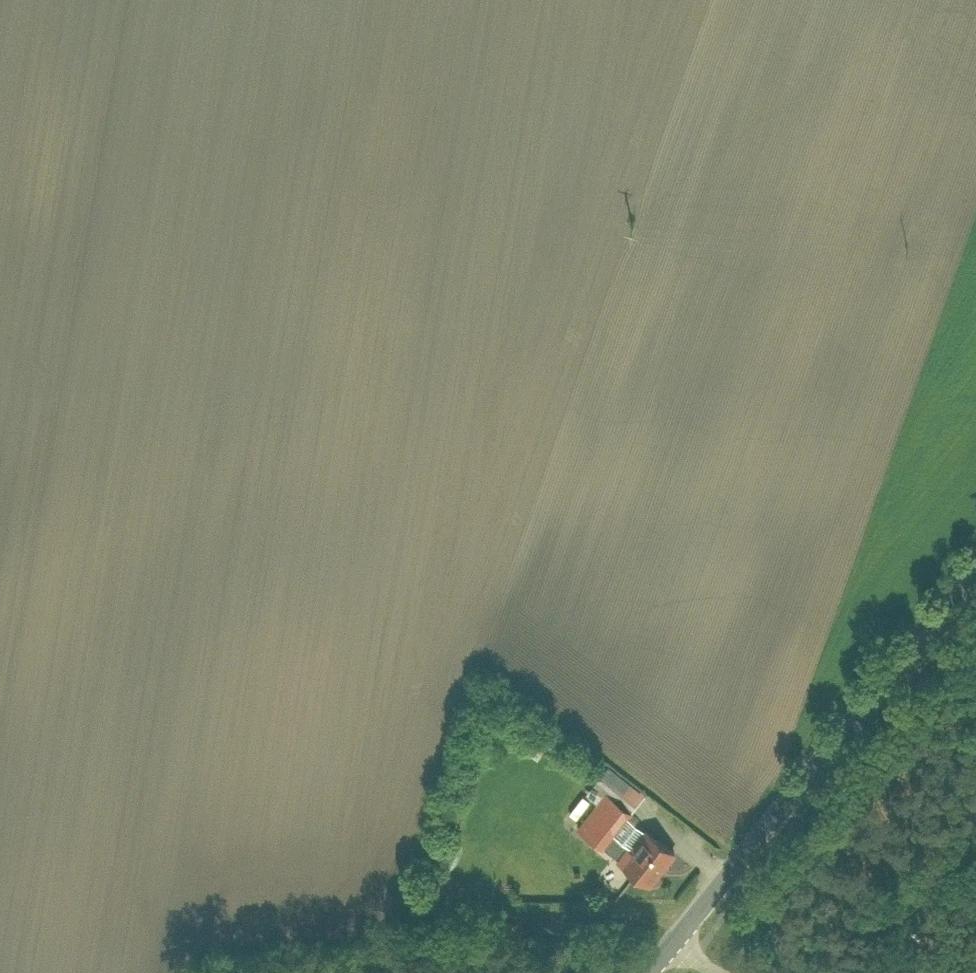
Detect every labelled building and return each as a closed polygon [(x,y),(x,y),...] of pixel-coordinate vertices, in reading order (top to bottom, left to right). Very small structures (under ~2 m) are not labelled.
[(632,849),(620,866),(651,888),(676,854),(654,838),(655,838),(646,831),(625,817),(630,810),(605,793),(578,830),(602,849),(612,835),(632,849)]
